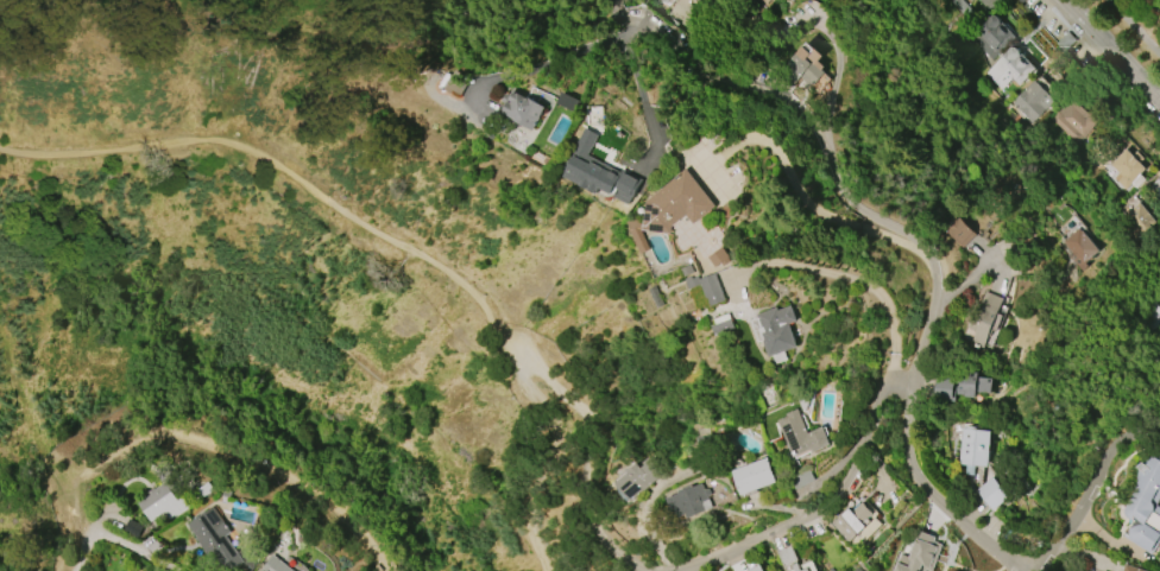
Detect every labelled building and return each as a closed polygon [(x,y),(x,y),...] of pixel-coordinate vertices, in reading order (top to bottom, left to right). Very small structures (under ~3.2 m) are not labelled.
[(990,12),(979,0),(1002,0),(990,12)] [(976,31),(992,15),(996,15),(1000,19),(1000,20),(1016,37),(991,61),(983,51),(989,45),(976,31)] [(1055,43),(1067,32),(1076,40),(1063,51),(1055,43)] [(806,42),(821,56),(817,61),(822,66),(820,69),(824,72),(809,87),(784,64),(806,42)] [(1035,69),(1019,85),(1011,80),(1001,90),(994,84),(995,83),(985,74),(1011,47),(1016,47),(1019,51),(1021,53),(1035,69)] [(459,95),(450,90),(448,94),(440,89),(453,69),(468,80),(459,95)] [(1035,80),(1054,101),(1028,125),(1009,104),(1035,80)] [(516,93),(528,100),(528,99),(543,108),(530,131),(500,113),(512,93),(515,94),(516,93)] [(1049,120),(1072,97),(1089,114),(1091,113),(1098,121),(1074,145),(1049,120)] [(586,127),(586,106),(604,106),(604,127),(586,127)] [(1117,173),(1109,165),(1126,150),(1131,156),(1136,151),(1143,159),(1140,163),(1145,169),(1140,175),(1145,179),(1135,189),(1130,184),(1123,190),(1112,178),(1117,173)] [(590,161),(619,178),(610,196),(598,189),(595,195),(561,177),(569,161),(585,170),(590,161)] [(645,201),(685,170),(714,207),(692,224),(685,215),(670,227),(670,234),(642,230),(645,201)] [(1158,178),(1159,180),(1159,202),(1159,201),(1156,202),(1146,190),(1158,178)] [(1139,202),(1156,223),(1139,239),(1121,217),(1139,202)] [(642,254),(625,221),(635,216),(642,226),(641,230),(650,250),(642,254)] [(958,218),(975,235),(962,248),(945,231),(948,228),(947,227),(954,220),(956,221),(958,218)] [(1061,242),(1078,228),(1082,230),(1099,250),(1091,258),(1092,259),(1090,261),(1089,260),(1084,264),(1088,267),(1082,272),(1068,255),(1071,253),(1061,242)] [(714,268),(707,258),(721,248),(729,258),(727,258),(730,261),(723,267),(720,264),(714,268)] [(714,274),(725,302),(708,309),(700,286),(688,291),(685,283),(698,278),(699,280),(714,274)] [(986,293),(1003,299),(985,349),(972,344),(977,332),(966,329),(970,319),(981,323),(983,316),(979,315),(984,304),(981,303),(983,297),(985,298),(986,293)] [(776,307),(777,311),(790,306),(796,322),(789,325),(796,348),(784,353),(787,361),(776,364),(773,356),(768,359),(762,343),(757,344),(749,321),(757,318),(756,315),(776,307)] [(735,329),(729,316),(711,324),(717,337),(735,329)] [(956,404),(933,401),(935,375),(960,378),(962,370),(979,372),(979,378),(994,379),(992,394),(979,393),(979,396),(977,396),(977,399),(966,398),(966,395),(957,394),(956,404)] [(794,457),(777,420),(787,417),(786,414),(798,410),(808,433),(824,426),(832,444),(814,452),(812,449),(794,457)] [(958,465),(962,429),(991,432),(988,468),(976,467),(975,476),(965,475),(966,465),(958,465)] [(1152,457),(1159,454),(1159,500),(1158,505),(1159,506),(1159,542),(1152,556),(1123,538),(1126,532),(1128,528),(1133,525),(1135,521),(1135,519),(1129,519),(1127,518),(1124,515),(1124,512),(1124,508),(1126,506),(1130,502),(1134,497),(1136,489),(1137,480),(1140,469),(1137,467),(1143,462),(1148,459),(1152,457)] [(733,470),(768,457),(777,482),(743,495),(733,470)] [(661,476),(633,501),(617,484),(629,474),(629,472),(638,464),(642,468),(649,462),(661,476)] [(814,481),(795,490),(789,480),(809,469),(814,481)] [(152,522),(138,502),(149,495),(147,494),(155,489),(156,490),(164,484),(162,481),(172,474),(182,489),(175,494),(178,500),(184,495),(193,507),(171,520),(166,513),(152,522)] [(976,491),(994,477),(1010,497),(992,512),(976,491)] [(713,508),(688,519),(687,515),(680,519),(675,508),(672,510),(666,499),(679,494),(680,490),(692,486),(694,487),(702,483),(705,489),(710,489),(712,494),(708,497),(713,508)] [(863,497),(878,514),(876,518),(883,525),(857,548),(832,522),(849,507),(851,509),(863,497)] [(256,567),(250,570),(248,570),(242,564),(232,570),(224,570),(214,557),(210,559),(187,525),(214,506),(232,532),(226,537),(238,552),(245,547),(251,558),(250,558),(256,567)] [(923,564),(920,570),(894,570),(897,562),(909,566),(910,562),(909,560),(919,533),(937,539),(935,543),(941,545),(933,567),(923,564)] [(272,556),(293,570),(260,570),(272,556)] [(813,562),(817,570),(793,570),(795,570),(794,566),(799,564),(800,567),(813,562)]
